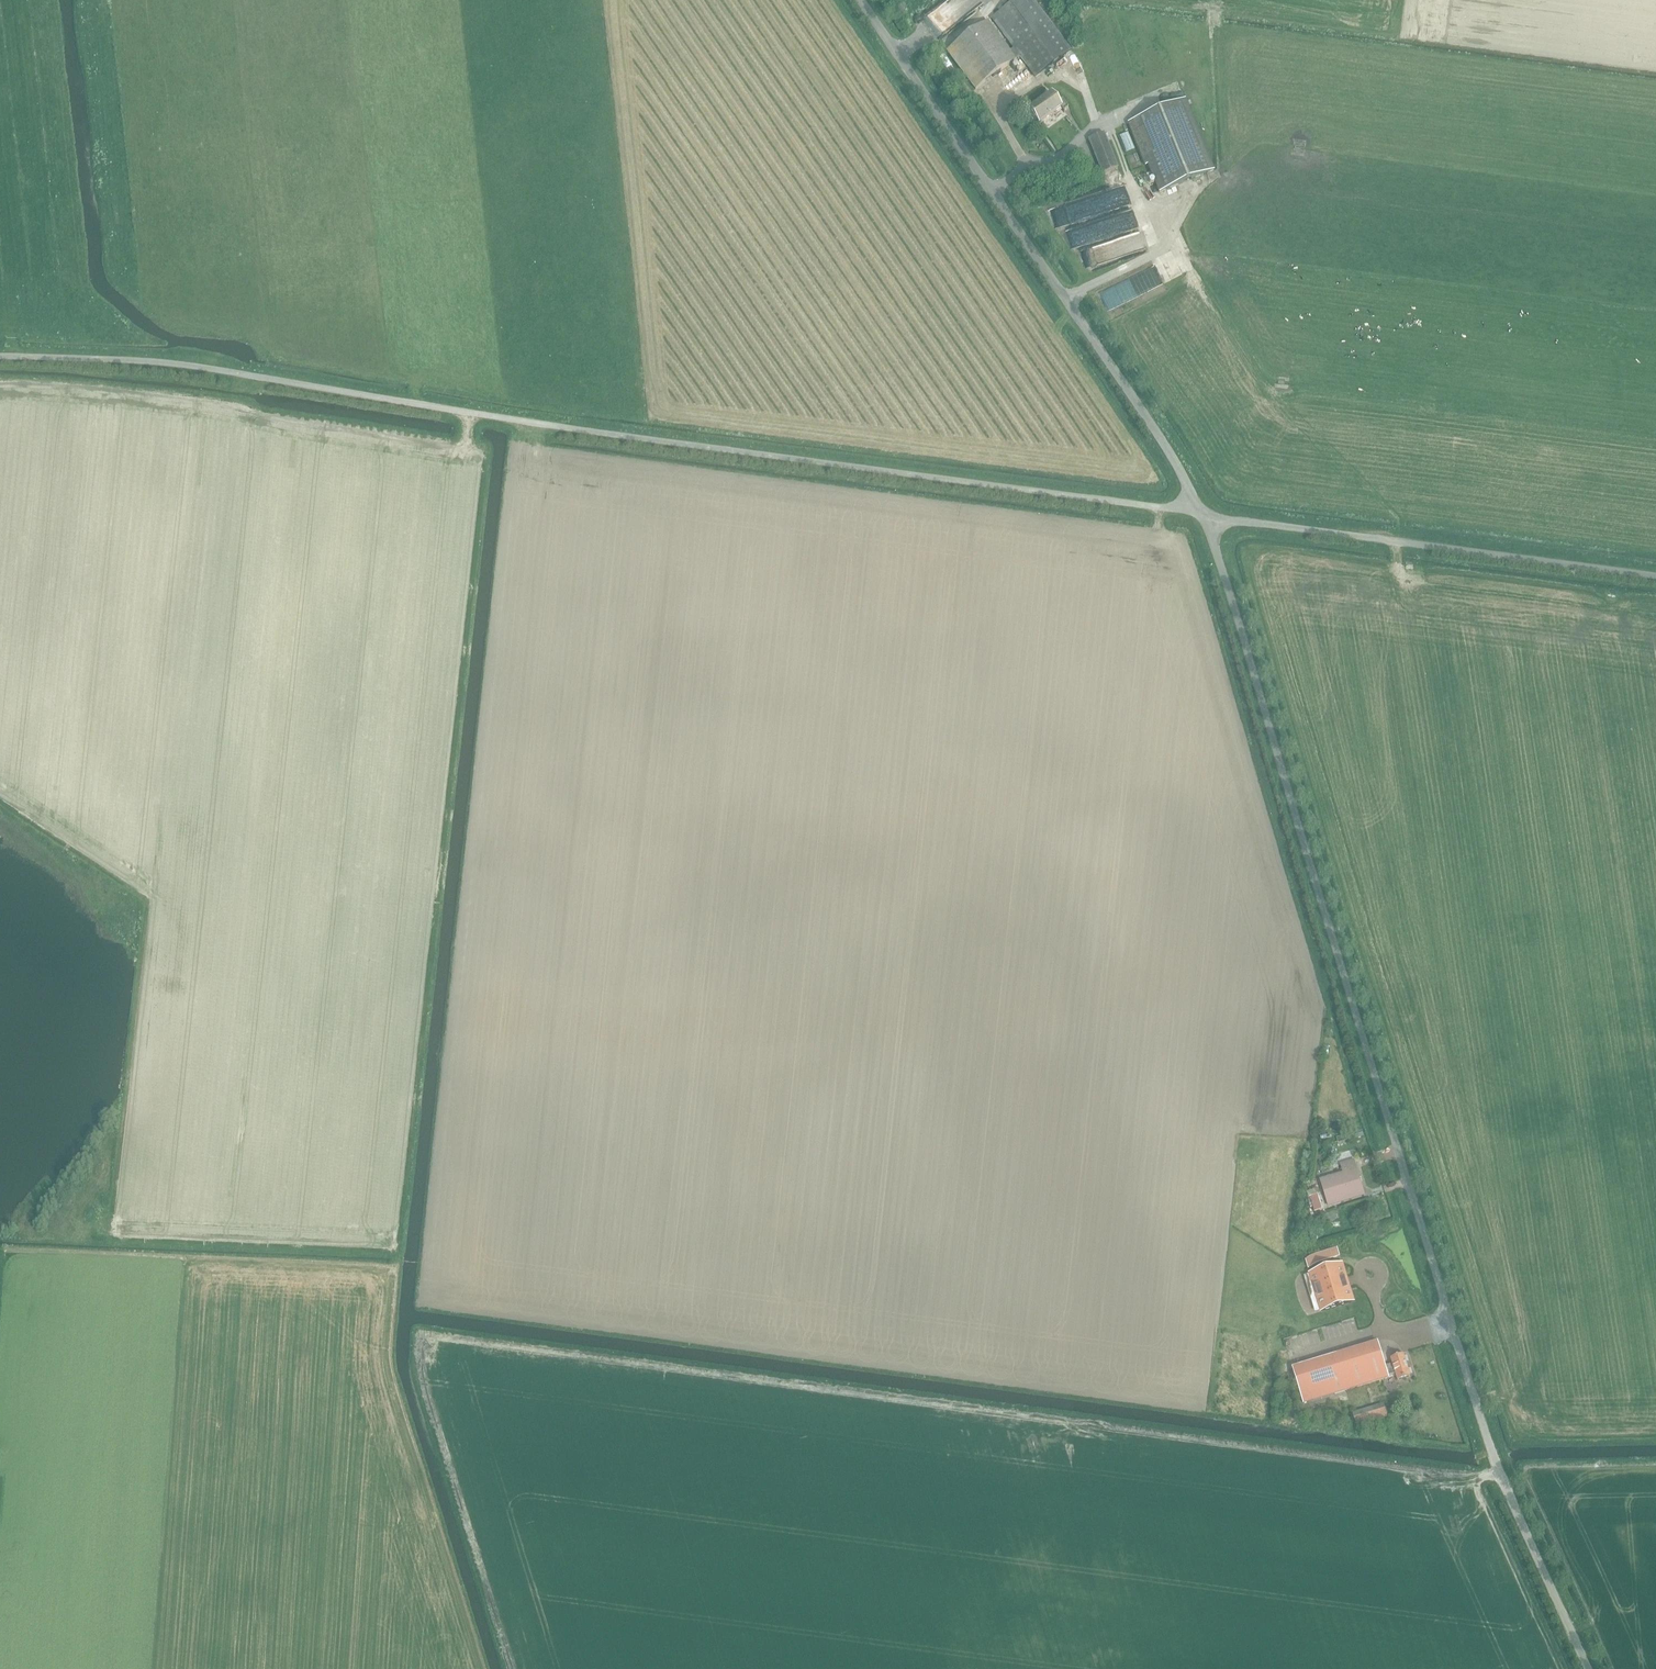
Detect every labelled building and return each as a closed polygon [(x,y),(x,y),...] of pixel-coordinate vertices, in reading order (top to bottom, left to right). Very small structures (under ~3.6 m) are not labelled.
[(1035,77),(1071,51),(1034,0),(1016,0),(992,18),(1014,48),(1010,51),(988,21),(947,51),(976,90),(1021,57),(1035,77)] [(1062,100),(1058,103),(1051,95),(1030,111),(1040,124),(1061,108),(1063,112),(1068,108),(1062,100)] [(1159,192),(1213,170),(1185,100),(1128,123),(1145,165),(1148,164),(1159,192)] [(1088,138),(1102,174),(1118,167),(1104,132),(1088,138)] [(1050,150),(1038,159),(1045,169),(1057,160),(1050,150)] [(1089,259),(1147,239),(1141,224),(1084,244),(1089,259)] [(1158,260),(1120,275),(1124,288),(1163,273),(1158,260)] [(1098,270),(1101,277),(1111,274),(1108,267),(1098,270)] [(1119,281),(1101,286),(1107,303),(1125,297),(1119,281)] [(1362,1130),(1354,1133),(1355,1138),(1364,1136),(1362,1130)] [(1343,1173),(1320,1180),(1327,1200),(1363,1189),(1354,1160),(1341,1164),(1343,1173)] [(1322,1209),(1317,1194),(1310,1197),(1315,1212),(1322,1209)] [(1337,1248),(1317,1254),(1315,1254),(1311,1256),(1309,1257),(1306,1260),(1308,1268),(1313,1265),(1316,1263),(1318,1262),(1340,1255),(1337,1248)] [(1321,1311),(1354,1301),(1342,1264),(1310,1273),(1321,1311)] [(1347,1341),(1351,1342),(1353,1336),(1338,1332),(1336,1341),(1329,1339),(1328,1345),(1337,1348),(1337,1347),(1345,1349),(1347,1341)] [(1392,1364),(1385,1366),(1377,1341),(1291,1367),(1302,1403),(1388,1377),(1388,1376),(1395,1374),(1397,1380),(1411,1376),(1404,1354),(1391,1358),(1392,1364)] [(1353,1413),(1356,1423),(1387,1414),(1384,1403),(1353,1413)]
